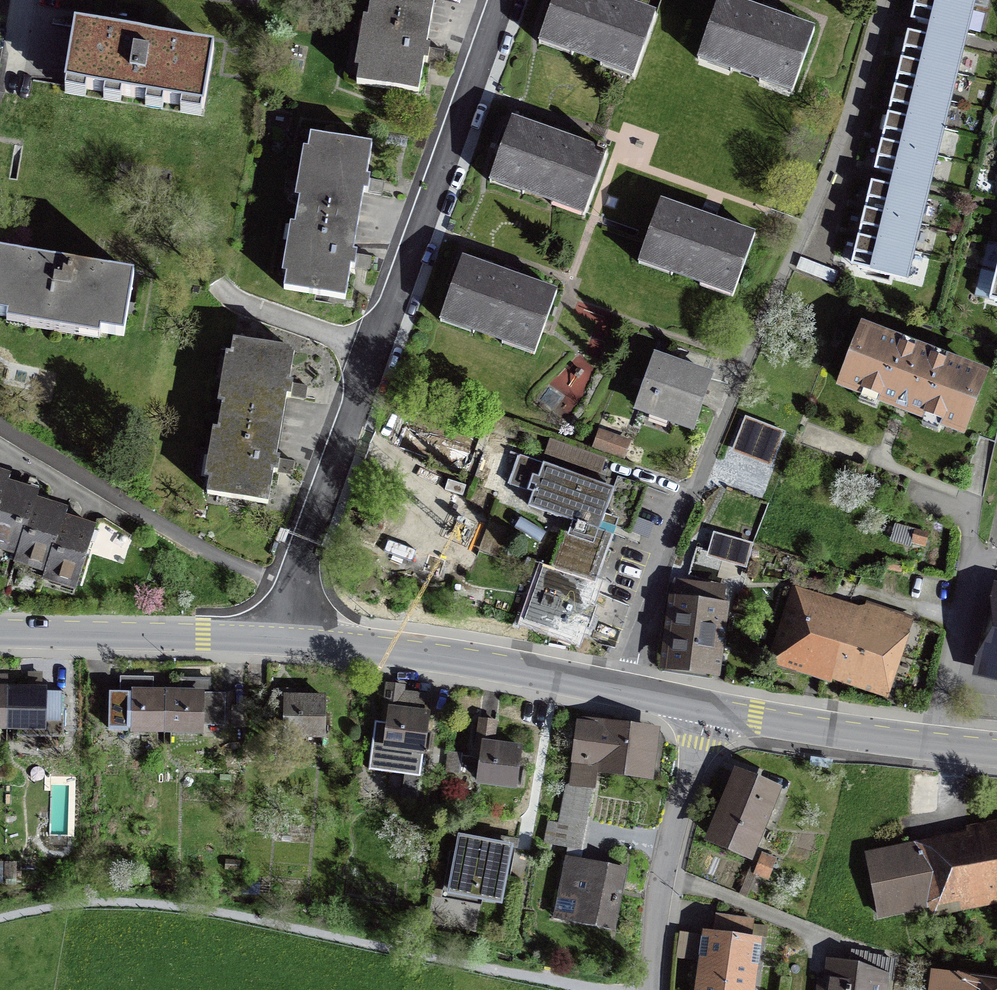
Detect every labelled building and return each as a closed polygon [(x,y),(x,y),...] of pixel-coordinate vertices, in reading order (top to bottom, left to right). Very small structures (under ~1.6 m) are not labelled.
[(433,17),(436,0),(371,0),(370,6),(433,17)] [(643,86),(665,22),(601,0),(567,0),(549,53),(643,86)] [(915,6),(911,20),(965,34),(973,0),(916,0),(915,6)] [(708,66),(802,99),(824,35),(730,3),(708,66)] [(433,17),(370,6),(356,81),(419,93),(433,17)] [(213,49),(75,26),(65,85),(203,108),(213,49)] [(928,184),(962,47),(907,34),(902,54),(895,83),(889,110),(882,138),(876,164),(874,170),(928,184)] [(487,186),(583,219),(605,154),(510,121),(487,186)] [(373,146),(313,136),(287,291),(348,301),(354,261),(366,186),(373,146)] [(859,231),(852,260),(851,266),(904,279),(925,196),(872,182),(866,204),(859,231)] [(637,262),(730,294),(752,232),(659,199),(637,262)] [(124,337),(134,276),(1,254),(0,263),(0,317),(124,337)] [(437,323),(533,356),(555,291),(460,258),(437,323)] [(858,331),(840,383),(905,406),(973,429),(991,377),(858,331)] [(233,343),(208,494),(268,504),(274,468),(287,392),(293,352),(233,343)] [(639,408),(692,427),(700,402),(709,379),(656,360),(639,408)] [(773,466),(785,432),(747,419),(735,453),(751,459),(773,466)] [(628,441),(600,431),(595,446),(623,456),(628,441)] [(604,459),(550,440),(546,451),(600,470),(604,459)] [(523,623),(575,642),(582,623),(588,625),(593,613),(583,610),(612,529),(632,536),(651,485),(616,472),(610,488),(518,454),(507,485),(532,494),(525,512),(569,527),(553,571),(543,567),(523,623)] [(21,554),(19,561),(50,571),(47,579),(77,589),(96,531),(74,524),(67,521),(70,512),(46,505),(38,502),(41,494),(17,487),(10,484),(12,476),(0,473),(0,548),(21,554)] [(751,546),(713,536),(709,552),(747,563),(751,546)] [(708,670),(719,592),(673,585),(671,602),(662,663),(708,670)] [(975,675),(996,681),(996,586),(975,675)] [(779,627),(840,647),(851,616),(790,595),(779,627)] [(840,647),(832,672),(878,688),(903,615),(867,603),(861,620),(851,616),(840,647)] [(840,647),(779,627),(771,651),(832,672),(840,647)] [(108,728),(164,729),(165,692),(151,692),(151,679),(123,678),(123,692),(108,692),(108,728)] [(179,692),(165,692),(164,729),(199,730),(199,721),(222,721),(222,697),(206,697),(207,680),(179,679),(179,692)] [(429,714),(430,701),(404,698),(405,690),(385,687),(383,708),(387,709),(384,726),(374,724),(368,771),(419,778),(429,714)] [(64,692),(6,690),(5,726),(17,727),(16,736),(63,737),(64,692)] [(322,703),(282,702),(281,740),(321,741),(322,703)] [(597,763),(644,768),(648,731),(577,723),(570,781),(594,784),(597,763)] [(473,783),(512,789),(519,748),(479,742),(473,783)] [(833,760),(812,756),(810,766),(832,770),(833,760)] [(701,842),(750,862),(780,792),(731,772),(701,842)] [(559,826),(584,832),(592,792),(567,787),(559,826)] [(584,832),(559,826),(548,824),(544,845),(580,853),(584,832)] [(996,891),(996,831),(959,838),(866,856),(877,914),(996,891)] [(449,892),(502,901),(512,844),(460,834),(449,892)] [(553,920),(614,932),(626,869),(565,858),(553,920)] [(753,924),(715,919),(713,935),(751,941),(753,924)] [(760,942),(751,941),(713,935),(700,934),(692,989),(753,989),(760,942)] [(887,977),(854,965),(826,962),(821,989),(885,989),(887,977)] [(933,975),(931,989),(996,989),(996,984),(933,975)]
